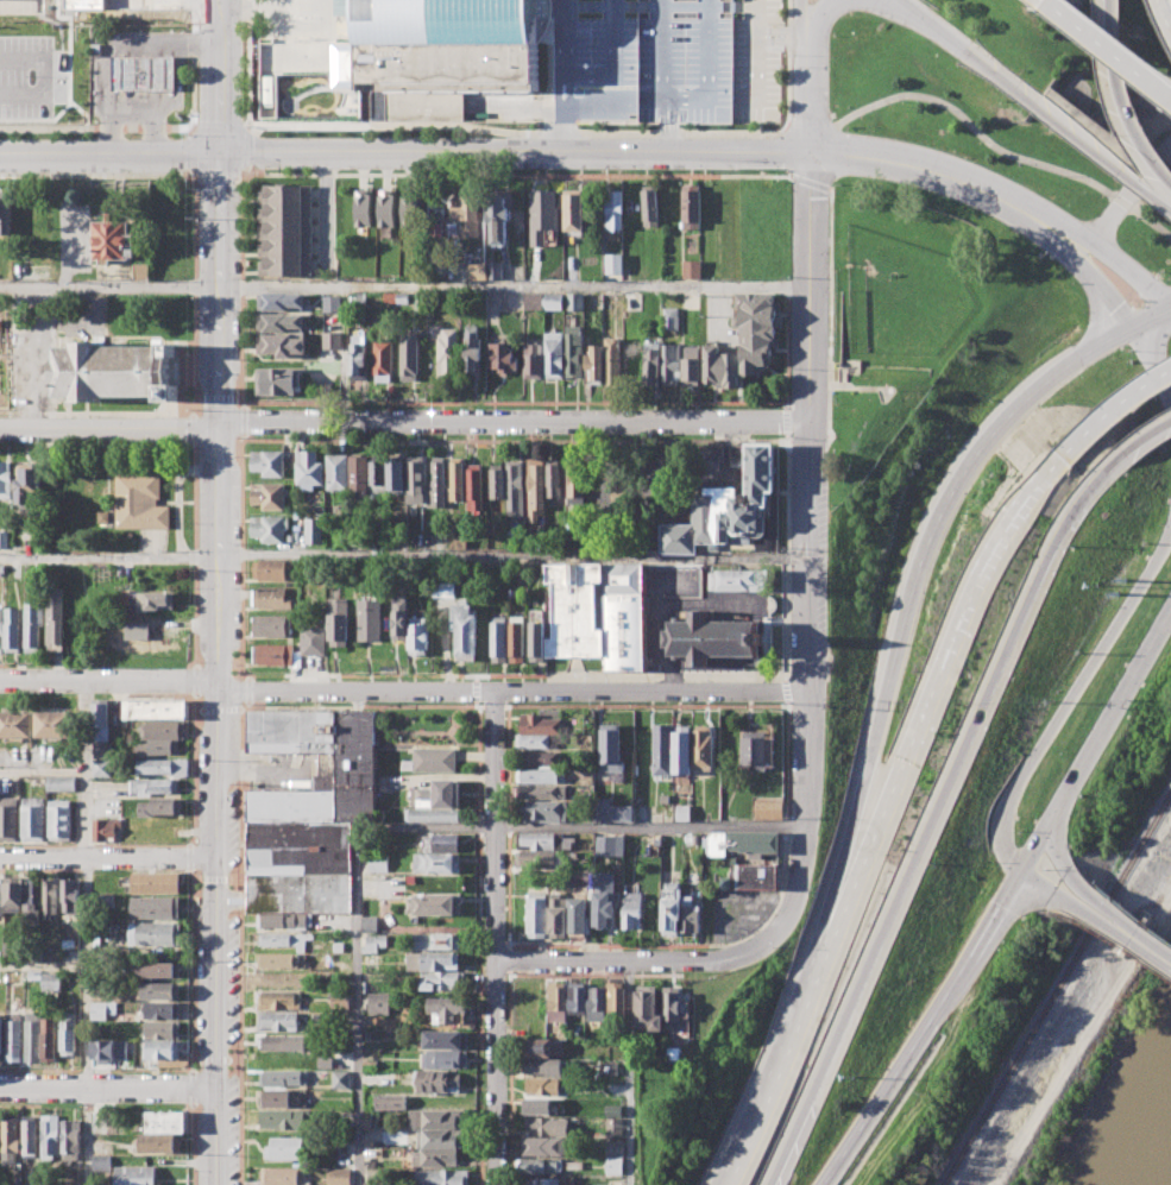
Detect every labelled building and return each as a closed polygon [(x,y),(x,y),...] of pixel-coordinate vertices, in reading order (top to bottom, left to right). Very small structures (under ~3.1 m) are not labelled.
[(359,83),(541,86),(540,0),(358,0),(359,83)] [(108,56),(109,93),(176,90),(175,53),(108,56)] [(263,104),(276,104),(275,76),(262,77),(263,104)] [(681,185),(699,184),(699,228),(682,229),(681,185)] [(310,185),(310,276),(258,276),(258,185),(310,185)] [(642,187),(659,187),(660,225),(642,225),(642,187)] [(358,189),(369,189),(369,195),(373,195),(373,226),(358,226),(358,189)] [(380,189),(392,189),(392,195),(396,195),(396,207),(396,226),(380,226),(380,189)] [(405,189),(416,189),(416,195),(421,195),(421,226),(404,226),(405,189)] [(565,189),(584,189),(585,231),(565,231),(565,189)] [(604,190),(622,189),(623,229),(605,229),(604,190)] [(546,229),(558,229),(556,190),(530,191),(532,247),(546,246),(546,229)] [(12,235),(0,235),(0,194),(12,194),(12,235)] [(454,220),(454,204),(461,204),(461,194),(480,194),(480,237),(462,238),(462,220),(454,220)] [(491,245),(491,195),(510,194),(510,244),(491,245)] [(94,221),(133,221),(133,256),(130,256),(130,260),(114,260),(114,264),(97,264),(97,259),(94,259),(94,221)] [(605,253),(623,253),(623,273),(605,273),(605,253)] [(684,260),(700,260),(701,278),(684,278),(684,260)] [(134,263),(147,263),(147,279),(134,279),(134,263)] [(487,263),(502,263),(502,281),(487,281),(487,263)] [(355,292),(369,292),(369,302),(355,302),(355,292)] [(385,292),(409,292),(409,304),(384,303),(385,292)] [(568,292),(568,309),(584,310),(585,292),(568,292)] [(260,294),(303,294),(303,307),(289,307),(289,310),(259,310),(260,294)] [(415,294),(416,309),(428,309),(427,294),(415,294)] [(544,294),(564,294),(564,310),(544,310),(544,294)] [(743,374),(742,326),(737,326),(736,294),(776,294),(776,301),(781,301),(781,326),(777,326),(777,347),(773,347),(773,364),(768,370),(761,370),(761,374),(743,374)] [(323,296),(341,296),(341,311),(323,311),(323,296)] [(663,307),(679,307),(679,329),(663,329),(663,307)] [(303,314),(303,328),(290,328),(290,332),(259,332),(259,314),(303,314)] [(466,326),(478,326),(478,339),(481,339),(483,371),(466,371),(466,326)] [(567,326),(567,377),(583,377),(583,326),(567,326)] [(437,329),(460,329),(460,372),(439,373),(437,329)] [(402,330),(420,330),(420,379),(402,379),(402,330)] [(546,332),(562,332),(562,377),(546,377),(546,332)] [(323,333),(342,333),(342,347),(323,347),(323,333)] [(260,334),(294,335),(292,339),(307,339),(307,357),(278,357),(278,352),(260,352),(260,334)] [(352,334),(367,334),(367,380),(352,380),(352,334)] [(374,341),(383,341),(383,336),(392,336),(394,380),(374,382),(374,341)] [(524,343),(524,379),(542,379),(542,343),(537,343),(537,339),(529,339),(529,343),(524,343)] [(585,351),(585,384),(602,384),(603,340),(590,339),(590,351),(585,351)] [(174,345),(101,346),(101,341),(74,341),(74,345),(55,346),(55,397),(73,396),(73,402),(100,402),(100,397),(160,396),(160,401),(177,401),(177,385),(171,385),(170,357),(174,357),(174,345)] [(644,341),(660,341),(660,385),(644,385),(644,341)] [(492,343),(512,342),(512,358),(517,358),(518,370),(512,370),(512,374),(500,374),(500,368),(492,368),(492,343)] [(706,343),(705,385),(718,385),(718,390),(739,390),(739,352),(719,352),(720,345),(706,343)] [(606,345),(606,384),(624,384),(624,345),(606,345)] [(663,345),(662,385),(675,385),(675,380),(680,380),(680,345),(663,345)] [(687,346),(687,358),(684,358),(684,385),(699,385),(699,346),(687,346)] [(257,368),(298,368),(298,395),(257,395),(257,368)] [(660,522),(693,522),(693,493),(705,493),(705,487),(748,487),(748,443),(775,443),(775,491),(768,491),(768,532),(766,536),(761,537),(753,537),(753,543),(720,543),(720,549),(709,549),(709,543),(699,543),(699,553),(660,553),(660,522)] [(251,450),(284,450),(284,477),(263,477),(263,471),(251,471),(251,450)] [(296,450),(319,450),(319,462),(323,462),(323,485),(315,485),(315,491),(302,491),(302,485),(296,485),(296,450)] [(327,455),(347,455),(348,490),(328,490),(327,455)] [(352,455),(352,498),(369,498),(369,455),(352,455)] [(372,456),(372,492),(385,492),(385,456),(372,456)] [(389,456),(389,493),(403,493),(403,456),(389,456)] [(409,456),(409,504),(426,503),(426,456),(409,456)] [(433,458),(433,490),(429,490),(429,508),(446,508),(446,458),(433,458)] [(451,458),(451,500),(465,500),(465,458),(451,458)] [(527,458),(528,522),(536,522),(536,515),(544,515),(543,458),(527,458)] [(566,458),(566,497),(585,497),(584,458),(566,458)] [(546,460),(546,497),(561,497),(561,460),(546,460)] [(12,497),(11,461),(0,461),(0,498),(12,497)] [(508,461),(506,513),(523,513),(523,461),(508,461)] [(468,465),(468,509),(483,509),(483,465),(468,465)] [(490,465),(490,500),(504,500),(504,465),(490,465)] [(17,504),(15,466),(43,466),(43,491),(32,491),(32,504),(17,504)] [(117,528),(117,472),(162,472),(163,497),(157,497),(157,505),(169,505),(169,527),(117,528)] [(252,484),(284,483),(285,510),(263,510),(263,503),(252,503),(252,484)] [(99,510),(109,510),(109,522),(99,522),(99,510)] [(252,517),(289,517),(289,527),(284,527),(284,543),(263,543),(263,536),(252,536),(252,517)] [(304,519),(323,518),(323,544),(306,544),(304,519)] [(256,560),(291,560),(291,581),(256,581),(256,560)] [(549,656),(549,638),(554,638),(554,584),(548,584),(548,565),(604,563),(605,655),(549,656)] [(604,563),(644,563),(646,670),(605,672),(605,655),(604,563)] [(709,573),(717,573),(717,567),(767,568),(766,591),(709,591),(709,573)] [(434,597),(434,581),(458,581),(458,597),(434,597)] [(48,643),(46,588),(63,587),(63,643),(48,643)] [(254,588),(287,587),(287,594),(294,594),(294,609),(254,609),(254,588)] [(130,592),(175,592),(175,609),(149,609),(149,613),(130,613),(130,592)] [(395,639),(395,594),(410,594),(410,639),(395,639)] [(333,645),(333,598),(352,598),(352,645),(333,645)] [(360,641),(360,599),(384,599),(384,641),(360,641)] [(25,651),(24,604),(44,603),(44,625),(39,625),(39,650),(25,651)] [(454,604),(454,618),(458,618),(458,660),(478,660),(478,610),(473,610),(473,604),(454,604)] [(6,607),(6,651),(20,651),(20,607),(6,607)] [(531,610),(531,662),(546,662),(546,610),(531,610)] [(667,657),(667,648),(662,648),(662,630),(667,630),(667,620),(676,620),(676,612),(711,612),(711,622),(762,622),(762,656),(707,656),(707,667),(687,667),(687,657),(667,657)] [(512,614),(512,662),(527,662),(527,614),(512,614)] [(254,616),(290,617),(290,637),(254,636),(254,616)] [(414,616),(414,654),(430,654),(432,616),(414,616)] [(493,617),(509,617),(509,661),(493,661),(493,617)] [(304,655),(304,626),(326,626),(326,655),(304,655)] [(254,644),(292,645),(292,650),(301,650),(301,667),(254,666),(254,644)] [(92,699),(107,699),(108,740),(93,740),(92,699)] [(121,700),(188,700),(188,719),(121,719),(121,700)] [(251,751),(251,711),(338,710),(338,751),(251,751)] [(338,751),(338,774),(315,774),(315,790),(336,790),(338,822),(352,822),(377,822),(376,710),(338,710),(338,751)] [(521,732),(521,714),(540,713),(540,710),(562,710),(562,718),(565,718),(565,732),(521,732)] [(37,736),(36,712),(70,711),(70,735),(37,736)] [(32,736),(0,737),(0,712),(31,712),(32,736)] [(146,721),(184,721),(184,739),(140,739),(140,726),(146,726),(146,721)] [(603,770),(603,724),(619,724),(619,729),(623,729),(623,759),(625,759),(625,770),(603,770)] [(655,775),(654,724),(673,724),(673,774),(655,775)] [(675,774),(674,725),(692,725),(692,774),(675,774)] [(694,770),(694,740),(697,740),(697,725),(712,725),(712,736),(714,736),(714,770),(694,770)] [(518,748),(518,735),(560,735),(561,748),(518,748)] [(742,764),(742,736),(770,736),(770,764),(767,764),(767,770),(754,770),(754,764),(742,764)] [(138,743),(177,743),(177,752),(157,752),(157,756),(138,756),(138,743)] [(93,744),(112,744),(112,757),(93,757),(93,744)] [(415,748),(457,748),(457,771),(415,771),(415,748)] [(518,764),(517,751),(561,751),(561,764),(518,764)] [(131,759),(187,758),(188,775),(131,776),(131,759)] [(93,761),(111,761),(111,777),(93,777),(93,761)] [(518,782),(518,769),(568,769),(568,782),(518,782)] [(13,786),(0,786),(0,776),(13,776),(13,786)] [(45,776),(73,776),(73,792),(45,792),(45,776)] [(128,780),(176,780),(176,794),(150,794),(150,798),(128,796),(128,780)] [(434,780),(460,780),(460,806),(411,805),(411,789),(434,789),(434,780)] [(518,799),(518,784),(568,784),(568,799),(518,799)] [(250,824),(248,790),(315,790),(336,790),(338,822),(250,824)] [(755,798),(755,819),(785,819),(783,796),(755,798)] [(17,840),(0,840),(0,798),(17,798),(17,840)] [(23,798),(44,798),(44,840),(23,840),(23,798)] [(139,802),(153,802),(153,799),(181,799),(181,814),(155,813),(155,818),(139,818),(139,802)] [(611,799),(596,799),(596,821),(633,822),(634,806),(611,805),(611,799)] [(49,801),(70,801),(70,840),(50,840),(49,801)] [(522,801),(569,801),(569,820),(542,820),(542,818),(522,818),(522,801)] [(408,809),(460,809),(460,820),(408,820),(408,809)] [(97,819),(120,818),(120,830),(114,830),(114,839),(97,839),(97,819)] [(250,824),(338,822),(352,822),(352,913),(250,913),(250,824)] [(520,832),(565,832),(565,850),(520,850),(520,832)] [(703,837),(707,837),(713,832),(780,832),(780,853),(764,853),(764,859),(750,859),(750,853),(739,853),(739,850),(726,850),(726,856),(707,856),(707,847),(703,847),(703,837)] [(432,833),(459,833),(459,850),(430,850),(432,833)] [(598,856),(597,836),(623,836),(623,856),(598,856)] [(522,851),(559,851),(559,866),(522,866),(522,851)] [(371,853),(389,853),(389,871),(371,871),(371,853)] [(416,853),(461,853),(461,871),(416,871),(416,853)] [(736,889),(736,864),(780,863),(780,889),(736,889)] [(133,872),(180,872),(180,893),(133,894),(133,872)] [(596,926),(594,872),(616,872),(617,926),(610,926),(607,926),(605,928),(600,928),(599,926),(596,926)] [(5,913),(4,876),(21,876),(23,913),(5,913)] [(44,919),(42,880),(56,880),(57,913),(50,913),(50,918),(44,919)] [(62,912),(61,880),(78,880),(80,910),(62,912)] [(26,925),(25,894),(27,894),(27,882),(40,882),(43,925),(26,925)] [(663,934),(663,888),(666,888),(666,882),(682,882),(682,919),(680,919),(680,934),(663,934)] [(625,928),(624,893),(643,891),(643,925),(637,925),(637,927),(625,928)] [(94,893),(114,893),(115,907),(94,908),(94,893)] [(529,937),(529,893),(548,893),(548,937),(529,937)] [(550,937),(550,893),(562,893),(562,899),(566,899),(566,906),(568,906),(568,937),(550,937)] [(415,896),(462,895),(462,915),(416,916),(415,896)] [(571,933),(571,896),(587,896),(588,933),(571,933)] [(132,897),(180,897),(180,918),(133,918),(132,897)] [(684,932),(684,906),(695,906),(695,909),(701,909),(701,932),(684,932)] [(265,914),(308,915),(308,927),(264,927),(265,914)] [(364,918),(378,916),(378,932),(365,933),(364,918)] [(138,922),(180,922),(180,944),(138,944),(138,922)] [(260,933),(315,933),(315,939),(307,940),(307,951),(298,951),(298,946),(260,946),(260,933)] [(416,934),(461,934),(461,950),(416,950),(416,934)] [(367,935),(389,935),(389,947),(379,947),(379,953),(364,953),(364,945),(367,945),(367,935)] [(260,953),(301,953),(301,967),(260,967),(260,953)] [(410,953),(460,953),(461,970),(410,970),(410,953)] [(140,963),(181,963),(181,977),(140,977),(140,963)] [(7,972),(20,972),(20,983),(7,983),(7,972)] [(43,972),(43,985),(59,984),(59,972),(43,972)] [(422,973),(464,973),(464,990),(422,990),(422,973)] [(549,1020),(549,982),(566,982),(567,1020),(549,1020)] [(569,1014),(569,982),(586,982),(586,1014),(569,1014)] [(609,1020),(609,982),(625,982),(625,1020),(609,1020)] [(140,983),(180,983),(180,998),(140,998),(140,983)] [(638,1027),(638,985),(659,985),(659,1014),(663,1014),(663,1029),(651,1029),(651,1027),(638,1027)] [(588,1020),(588,987),(606,987),(606,1020),(588,1020)] [(665,1028),(665,987),(682,987),(682,1028),(665,1028)] [(260,991),(301,991),(301,1009),(260,1009),(260,991)] [(371,994),(390,994),(390,1014),(371,1014),(371,994)] [(334,995),(351,995),(351,1008),(334,1008),(334,995)] [(428,997),(466,997),(466,1011),(457,1011),(457,1025),(434,1025),(434,1013),(428,1013),(428,997)] [(93,1002),(108,1002),(108,1019),(94,1019),(93,1002)] [(139,1002),(180,1002),(180,1019),(145,1019),(145,1010),(139,1010),(139,1002)] [(25,1060),(25,1011),(40,1011),(40,1060),(25,1060)] [(260,1011),(300,1011),(300,1030),(260,1030),(260,1011)] [(62,1054),(62,1013),(75,1013),(76,1054),(62,1054)] [(5,1061),(5,1014),(21,1014),(21,1060),(5,1061)] [(43,1059),(42,1017),(56,1017),(57,1059),(43,1059)] [(146,1022),(180,1022),(180,1038),(146,1038),(146,1022)] [(427,1032),(468,1032),(468,1047),(427,1047),(427,1032)] [(264,1035),(307,1035),(307,1050),(264,1050),(264,1035)] [(527,1039),(565,1039),(565,1057),(527,1057),(527,1039)] [(94,1040),(128,1040),(128,1059),(94,1059),(94,1040)] [(149,1040),(180,1040),(180,1058),(149,1058),(149,1040)] [(423,1051),(467,1052),(467,1069),(422,1067),(423,1051)] [(527,1059),(562,1059),(562,1076),(544,1076),(543,1072),(527,1072),(527,1059)] [(600,1063),(618,1063),(618,1074),(602,1074),(600,1063)] [(262,1071),(308,1070),(308,1085),(262,1085),(262,1071)] [(417,1071),(460,1072),(460,1092),(417,1092),(417,1071)] [(334,1072),(351,1072),(351,1088),(334,1088),(334,1072)] [(366,1073),(392,1072),(394,1086),(367,1086),(366,1073)] [(527,1078),(560,1078),(560,1096),(527,1096),(527,1078)] [(262,1090),(307,1090),(307,1107),(262,1107),(262,1090)] [(377,1096),(407,1096),(407,1108),(377,1108),(377,1096)] [(522,1099),(552,1098),(552,1114),(522,1115),(522,1099)] [(606,1105),(623,1105),(623,1116),(606,1116),(606,1105)] [(262,1110),(310,1110),(310,1129),(262,1128),(262,1110)] [(410,1110),(460,1110),(460,1128),(415,1128),(415,1126),(410,1126),(410,1110)] [(149,1111),(185,1111),(187,1132),(149,1133),(149,1111)] [(42,1159),(40,1115),(58,1114),(59,1154),(53,1154),(53,1159),(42,1159)] [(4,1164),(2,1116),(17,1116),(17,1139),(20,1139),(20,1152),(15,1152),(17,1162),(4,1164)] [(24,1154),(24,1116),(37,1116),(38,1153),(24,1154)] [(525,1116),(568,1116),(568,1135),(534,1134),(534,1130),(525,1130),(525,1116)] [(606,1118),(623,1118),(623,1134),(606,1134),(606,1118)] [(63,1160),(62,1120),(78,1120),(80,1159),(63,1160)] [(364,1120),(372,1120),(372,1128),(365,1128),(364,1120)] [(418,1130),(461,1130),(461,1147),(418,1147),(418,1130)] [(140,1134),(181,1134),(182,1152),(140,1152),(140,1134)] [(271,1135),(303,1135),(303,1159),(266,1159),(266,1145),(271,1145),(271,1135)] [(521,1137),(568,1137),(568,1155),(521,1155),(521,1137)] [(606,1141),(623,1141),(623,1155),(606,1155),(606,1141)] [(414,1149),(457,1149),(457,1166),(414,1166),(414,1149)] [(93,1155),(111,1155),(111,1172),(94,1172),(93,1155)] [(517,1159),(564,1158),(564,1173),(517,1173),(517,1159)] [(606,1158),(623,1158),(623,1173),(606,1173),(606,1158)] [(117,1184),(157,1184),(157,1166),(117,1166),(117,1184)] [(263,1167),(306,1168),(306,1184),(263,1184),(263,1167)] [(350,1170),(350,1184),(328,1184),(328,1170),(350,1170)] [(468,1170),(468,1184),(441,1184),(441,1183),(430,1183),(430,1184),(417,1184),(416,1170),(468,1170)]
